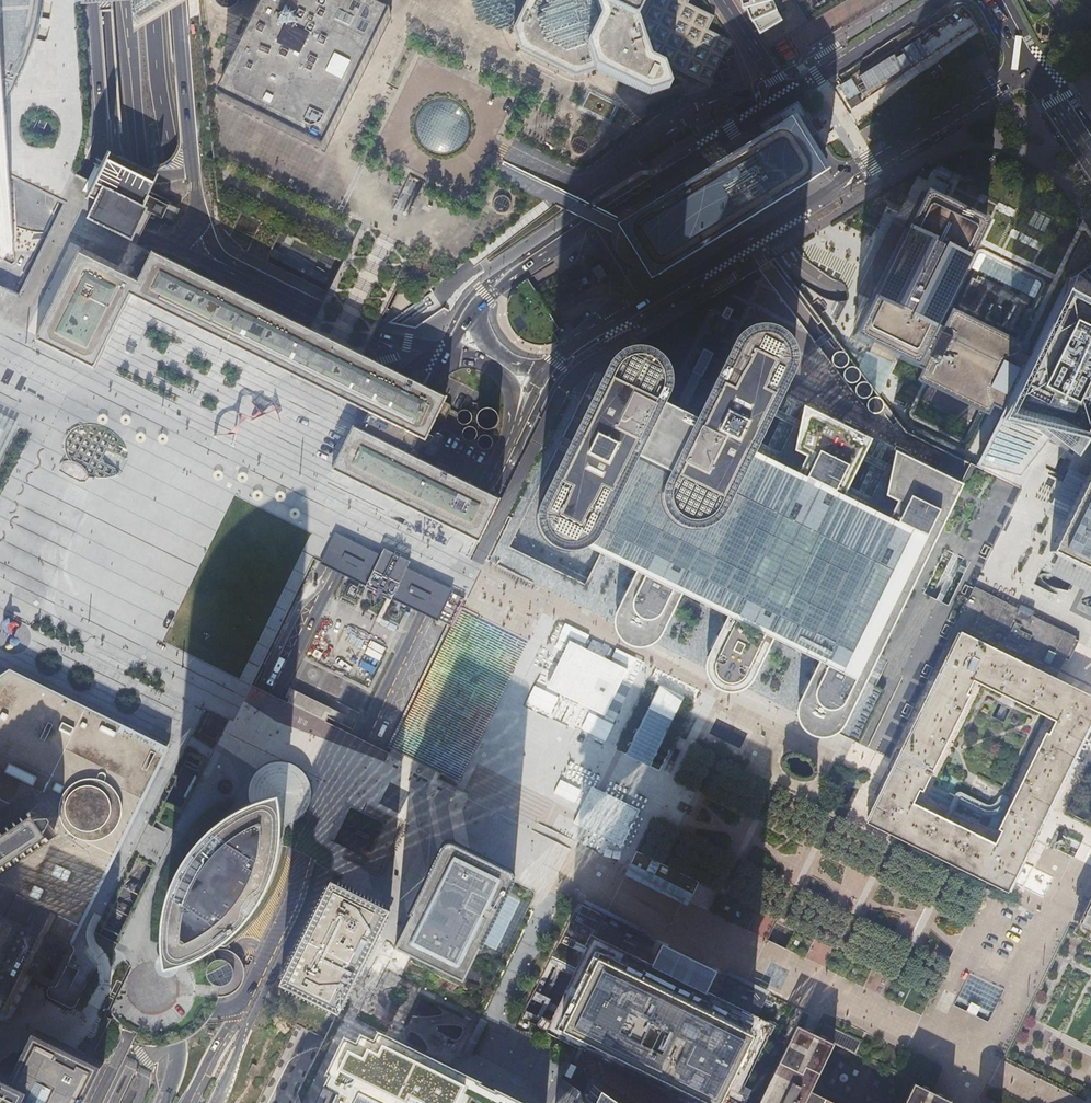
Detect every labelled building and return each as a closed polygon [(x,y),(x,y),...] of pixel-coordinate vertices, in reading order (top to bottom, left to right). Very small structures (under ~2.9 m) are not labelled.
[(6,104),(17,81),(20,74),(23,68),(25,63),(27,57),(31,47),(32,43),(33,40),(36,29),(37,26),(39,18),(40,10),(41,3),(41,0),(0,0),(0,29),(6,104)] [(139,23),(153,14),(175,0),(138,0),(139,23)] [(390,18),(355,0),(269,0),(220,100),(324,151),(390,18)] [(483,19),(505,30),(512,27),(514,28),(528,1),(527,0),(476,0),(483,19)] [(690,0),(527,0),(528,1),(514,28),(513,30),(520,50),(576,77),(596,70),(649,96),(669,89),(672,87),(668,75),(674,65),(710,86),(724,81),(720,71),(730,68),(727,58),(736,55),(732,40),(708,30),(715,16),(689,2),(690,0)] [(758,31),(760,30),(761,29),(779,18),(777,15),(775,11),(773,7),(772,3),(770,0),(740,0),(741,5),(745,5),(748,14),(750,18),(752,18),(758,31)] [(772,3),(773,7),(775,11),(777,15),(779,18),(761,29),(769,42),(797,25),(836,0),(770,0),(772,3)] [(6,261),(10,258),(15,256),(10,174),(9,159),(7,127),(6,104),(0,29),(0,258),(6,261)] [(591,94),(586,106),(609,115),(611,110),(618,113),(619,111),(627,114),(624,121),(630,124),(633,116),(631,116),(633,111),(591,94)] [(412,141),(414,144),(416,147),(418,149),(420,151),(423,153),(425,155),(428,156),(431,158),(434,158),(437,159),(440,159),(444,159),(447,159),(450,158),(453,157),(456,156),(459,154),(461,153),(464,151),(466,148),(468,146),(470,143),(471,140),(472,137),(473,134),(474,131),(474,128),(474,125),(474,122),(473,119),(472,116),(471,113),(469,110),(467,107),(465,105),(463,103),(461,101),(458,99),(455,97),(452,96),(449,95),(446,95),(443,95),(439,95),(436,95),(433,96),(430,97),(427,98),(424,99),(422,101),(419,103),(417,105),(415,108),(413,111),(412,113),(411,116),(410,119),(409,123),(409,126),(409,129),(409,132),(410,135),(411,138),(412,141)] [(847,101),(852,108),(861,102),(857,95),(847,101)] [(713,113),(715,117),(728,109),(726,105),(720,104),(715,107),(713,113)] [(646,267),(654,265),(660,274),(818,175),(794,138),(793,138),(791,134),(788,129),(789,128),(785,122),(698,176),(696,173),(694,170),(637,204),(633,206),(627,209),(622,212),(618,217),(614,224),(612,232),(613,240),(613,244),(615,249),(618,254),(621,257),(627,262),(634,265),(640,267),(646,267)] [(93,184),(86,199),(89,198),(90,198),(93,193),(102,197),(91,218),(94,219),(128,236),(143,202),(141,201),(153,173),(109,152),(93,184)] [(943,184),(934,180),(932,185),(940,190),(943,184)] [(993,406),(1002,411),(1027,358),(1019,354),(1023,344),(952,309),(943,328),(936,324),(968,259),(976,243),(985,223),(924,193),(906,228),(870,301),(852,337),(871,347),(914,368),(922,371),(917,381),(988,416),(993,406)] [(855,293),(870,301),(906,228),(891,221),(855,293)] [(477,487),(417,457),(446,397),(435,392),(420,384),(394,372),(365,357),(361,355),(337,344),(313,331),(311,330),(152,252),(138,281),(131,277),(79,252),(35,340),(95,369),(131,296),(133,297),(289,374),(335,396),(343,401),(370,413),(365,422),(361,430),(354,426),(332,470),(479,543),(501,499),(493,495),(487,492),(477,487)] [(319,262),(301,253),(299,256),(317,265),(319,262)] [(1090,296),(1090,262),(1067,278),(1090,296)] [(592,269),(599,281),(608,275),(600,263),(592,269)] [(587,283),(590,282),(586,276),(580,280),(584,285),(587,283)] [(1067,278),(1064,286),(1061,292),(998,417),(977,460),(1022,470),(1046,440),(1057,426),(1090,383),(1090,296),(1067,278)] [(733,310),(726,307),(721,317),(728,320),(733,310)] [(593,541),(595,539),(601,529),(645,440),(677,455),(665,479),(663,485),(662,489),(661,495),(662,499),(663,503),(665,508),(668,513),(672,517),(676,521),(684,524),(690,526),(696,526),(700,525),(706,524),(711,522),(715,519),(719,516),(722,511),(749,457),(752,451),(757,441),(791,371),(793,366),(793,361),(793,356),(791,350),(790,346),(787,341),(783,336),(781,335),(776,331),(771,329),(765,327),(760,327),(754,328),(750,329),(746,330),(741,333),(738,336),(734,340),(698,412),(692,424),(661,408),(666,396),(668,393),(670,387),(670,381),(669,375),(667,369),(665,364),(661,359),(656,355),(652,352),(646,350),(641,349),(636,349),(630,350),(626,351),(621,353),(616,356),(612,361),(608,366),(607,367),(540,505),(538,510),(537,515),(537,520),(538,526),(540,530),(542,535),(546,540),(550,543),(553,546),(560,549),(567,551),(574,550),(580,549),(587,546),(589,544),(593,541)] [(713,354),(703,349),(692,372),(702,377),(713,354)] [(848,364),(848,360),(848,356),(846,354),(843,352),(840,351),(837,352),(834,353),(832,356),(832,359),(832,362),(833,365),(836,367),(839,368),(843,368),(845,366),(848,364)] [(860,378),(860,375),(860,372),(858,369),(855,367),(851,367),(848,367),(845,369),(844,372),(843,376),(844,379),(846,382),(850,383),(852,383),(855,383),(858,381),(860,378)] [(871,393),(872,390),(871,387),(870,384),(867,382),(863,382),(860,382),(857,384),(855,387),(855,391),(856,394),(858,397),(861,398),(864,398),(867,398),(870,396),(871,393)] [(672,399),(666,396),(661,408),(692,424),(698,412),(693,409),(672,399)] [(882,401),(880,399),(877,397),(874,397),(871,398),(869,399),(867,401),(866,404),(866,407),(867,410),(870,412),(873,414),(877,414),(880,412),(883,409),(883,405),(882,401)] [(276,418),(277,418),(270,401),(268,401),(268,406),(254,410),(250,398),(247,399),(252,414),(236,409),(227,430),(209,434),(212,436),(228,433),(227,444),(231,445),(231,430),(239,416),(253,419),(270,410),(276,418)] [(775,462),(752,451),(749,457),(722,511),(719,516),(715,519),(711,522),(706,524),(700,525),(696,526),(690,526),(684,524),(676,521),(672,517),(668,513),(665,508),(663,503),(662,499),(661,495),(662,489),(663,485),(665,479),(677,455),(645,440),(601,529),(595,539),(593,541),(604,546),(600,553),(605,555),(605,558),(606,560),(608,561),(610,562),(612,561),(613,559),(619,562),(619,565),(619,567),(621,568),(624,568),(625,568),(627,566),(636,571),(616,612),(614,617),(614,624),(616,631),(619,637),(624,642),(630,645),(636,647),(643,647),(650,645),(655,642),(659,638),(662,635),(682,593),(710,607),(709,609),(710,610),(710,612),(712,613),(715,613),(717,612),(717,611),(727,615),(706,657),(705,661),(705,667),(706,673),(708,679),(713,685),(715,687),(719,689),(726,692),(733,692),(739,690),(746,687),(749,684),(752,680),(773,638),(800,651),(800,653),(800,655),(802,657),(804,657),(806,657),(808,655),(818,660),(798,701),(796,708),(796,712),(796,717),(799,724),(804,729),(809,734),(816,736),(823,736),(830,735),(836,732),(841,727),(844,723),(864,683),(865,680),(877,656),(874,655),(884,634),(887,634),(888,633),(890,632),(890,628),(889,627),(888,626),(894,614),(895,614),(897,614),(899,613),(899,612),(900,610),(900,608),(899,607),(898,606),(908,585),(911,587),(962,484),(894,450),(873,498),(868,508),(844,496),(848,486),(871,439),(803,406),(780,452),(775,462)] [(495,426),(496,423),(495,419),(493,416),(490,414),(487,412),(483,412),(480,413),(477,416),(475,419),(474,423),(475,426),(477,429),(480,432),(483,433),(487,433),(490,432),(493,429),(495,426)] [(2,468),(3,464),(23,424),(3,414),(0,413),(0,471),(2,468)] [(768,447),(757,441),(752,451),(775,462),(780,452),(768,447)] [(1050,551),(1090,571),(1090,468),(1050,551)] [(873,498),(848,486),(844,496),(868,508),(873,498)] [(324,563),(438,619),(451,591),(407,570),(411,561),(385,549),(381,557),(345,539),(337,535),(324,563)] [(438,619),(447,623),(448,622),(451,624),(460,606),(461,606),(462,605),(465,598),(451,591),(438,619)] [(996,652),(997,652),(1001,654),(1005,656),(1028,668),(1054,680),(1057,673),(1063,661),(1067,663),(1077,643),(1073,641),(1073,642),(1024,618),(1015,613),(1010,611),(1005,609),(970,592),(960,612),(954,624),(962,628),(959,634),(996,652)] [(448,622),(447,623),(452,626),(453,624),(461,606),(460,606),(451,624),(448,622)] [(962,628),(954,624),(950,633),(946,641),(953,645),(954,643),(959,634),(962,628)] [(910,732),(908,736),(905,742),(879,795),(873,807),(870,814),(867,821),(966,870),(1007,890),(1032,840),(1039,825),(1064,775),(1065,772),(1070,763),(1074,754),(1084,734),(1090,721),(1090,720),(1090,698),(1080,693),(1068,687),(1054,680),(1028,668),(1005,656),(1001,654),(997,652),(996,652),(959,634),(954,645),(953,645),(945,661),(939,674),(927,698),(916,721),(913,727),(910,732)] [(627,669),(569,641),(546,687),(604,716),(627,669)] [(9,1017),(30,974),(50,984),(51,985),(52,985),(55,985),(57,984),(58,983),(59,982),(68,966),(74,953),(74,952),(74,949),(73,947),(72,946),(70,944),(77,929),(104,874),(163,755),(0,675),(0,1013),(9,1017)] [(839,733),(859,743),(885,690),(875,685),(870,682),(865,680),(864,683),(844,723),(839,733)] [(700,702),(666,690),(633,759),(669,774),(700,702)] [(577,740),(578,742),(579,743),(581,744),(582,744),(584,744),(586,743),(587,741),(587,740),(587,738),(586,736),(585,735),(583,735),(581,735),(579,735),(578,737),(577,738),(577,740)] [(304,812),(307,808),(310,799),(311,790),(309,782),(306,776),(302,770),(295,765),(285,761),(274,761),(266,764),(260,768),(254,773),(250,782),(248,787),(248,791),(248,795),(249,799),(249,802),(256,800),(266,798),(279,797),(281,810),(282,818),(282,824),(288,823),(290,822),(292,821),(297,819),(303,813),(304,812)] [(639,809),(591,786),(573,822),(621,846),(639,809)] [(165,953),(166,964),(178,962),(184,960),(190,957),(200,953),(209,948),(217,944),(230,935),(241,925),(251,913),(258,903),(265,891),(271,880),(276,867),(279,854),(280,846),(282,836),(282,824),(282,818),(281,810),(279,797),(266,798),(256,800),(249,802),(239,807),(226,815),(213,826),(202,836),(193,847),(185,858),(177,874),(170,891),(166,910),(164,925),(164,940),(164,944),(165,953)] [(474,852),(447,839),(441,851),(409,916),(396,942),(412,950),(455,971),(503,872),(506,868),(474,852)] [(636,851),(625,874),(687,905),(698,881),(636,851)] [(339,882),(331,878),(280,981),(305,994),(339,1010),(342,1004),(390,907),(352,888),(339,882)] [(1079,916),(1079,917),(1071,932),(1076,934),(1090,942),(1090,891),(1079,916)] [(648,978),(698,1003),(701,997),(704,999),(704,998),(701,997),(704,991),(707,992),(705,990),(708,984),(710,985),(711,985),(708,983),(711,977),(714,978),(711,977),(715,970),(717,971),(712,968),(665,945),(660,943),(663,945),(660,951),(657,950),(660,951),(656,958),(654,957),(653,957),(656,958),(653,965),(650,963),(650,964),(653,965),(650,972),(647,970),(647,971),(649,972),(647,977),(648,978)] [(647,977),(596,952),(561,1023),(583,1034),(714,1099),(749,1028),(698,1003),(648,978),(647,977)] [(811,1089),(833,1042),(811,1031),(801,1026),(796,1024),(757,1102),(840,1102),(811,1089)] [(12,1078),(30,1087),(22,1102),(83,1102),(103,1062),(81,1051),(76,1049),(36,1029),(12,1078)] [(373,1077),(344,1063),(334,1059),(312,1102),(355,1102),(362,1088),(392,1102),(524,1102),(506,1094),(392,1038),(389,1043),(373,1077)] [(12,1078),(0,1072),(0,1102),(22,1102),(30,1087),(12,1078)] [(601,1082),(592,1098),(586,1094),(580,1102),(631,1102),(601,1082)] [(950,1100),(935,1092),(914,1082),(903,1102),(948,1102),(950,1100)]
